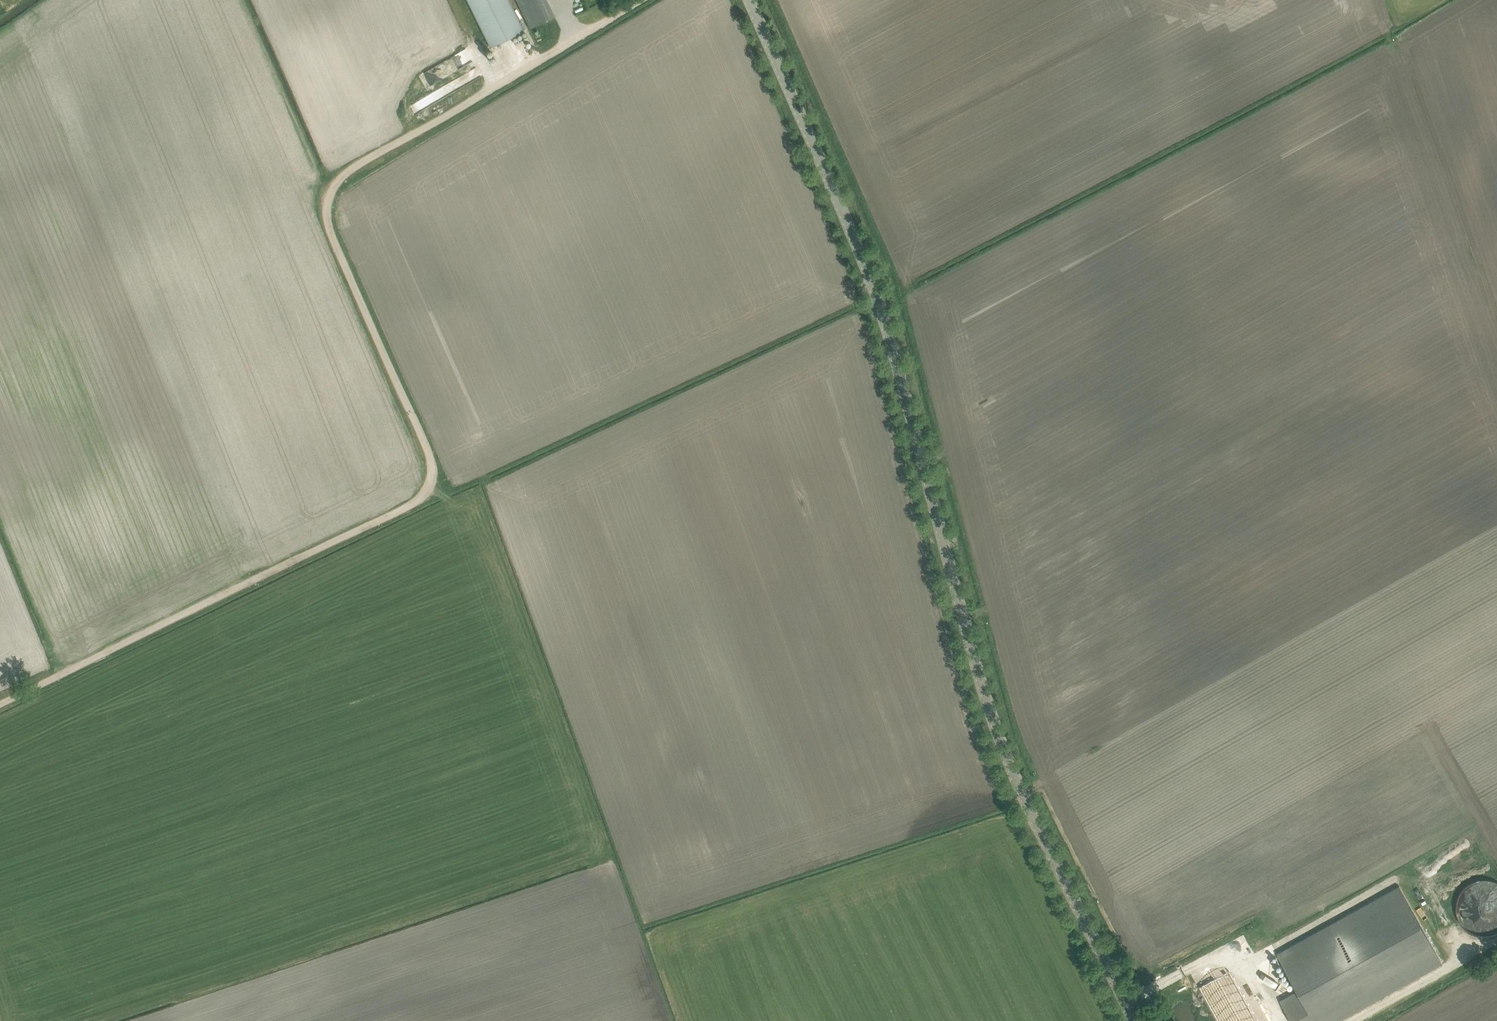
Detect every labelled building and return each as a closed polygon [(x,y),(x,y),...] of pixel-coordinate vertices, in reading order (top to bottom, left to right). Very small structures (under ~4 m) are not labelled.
[(491,47),(523,31),(508,0),(467,0),(491,47)] [(546,0),(517,0),(531,28),(554,16),(546,0)] [(455,87),(472,80),(469,73),(452,80),(455,87)] [(1468,924),(1496,928),(1496,927),(1496,884),(1462,880),(1458,914),(1469,916),(1468,924)] [(1399,886),(1277,954),(1297,991),(1280,1000),(1291,1020),(1338,1020),(1442,964),(1399,886)] [(1230,971),(1229,970),(1200,987),(1218,1020),(1257,1020),(1230,971)]
